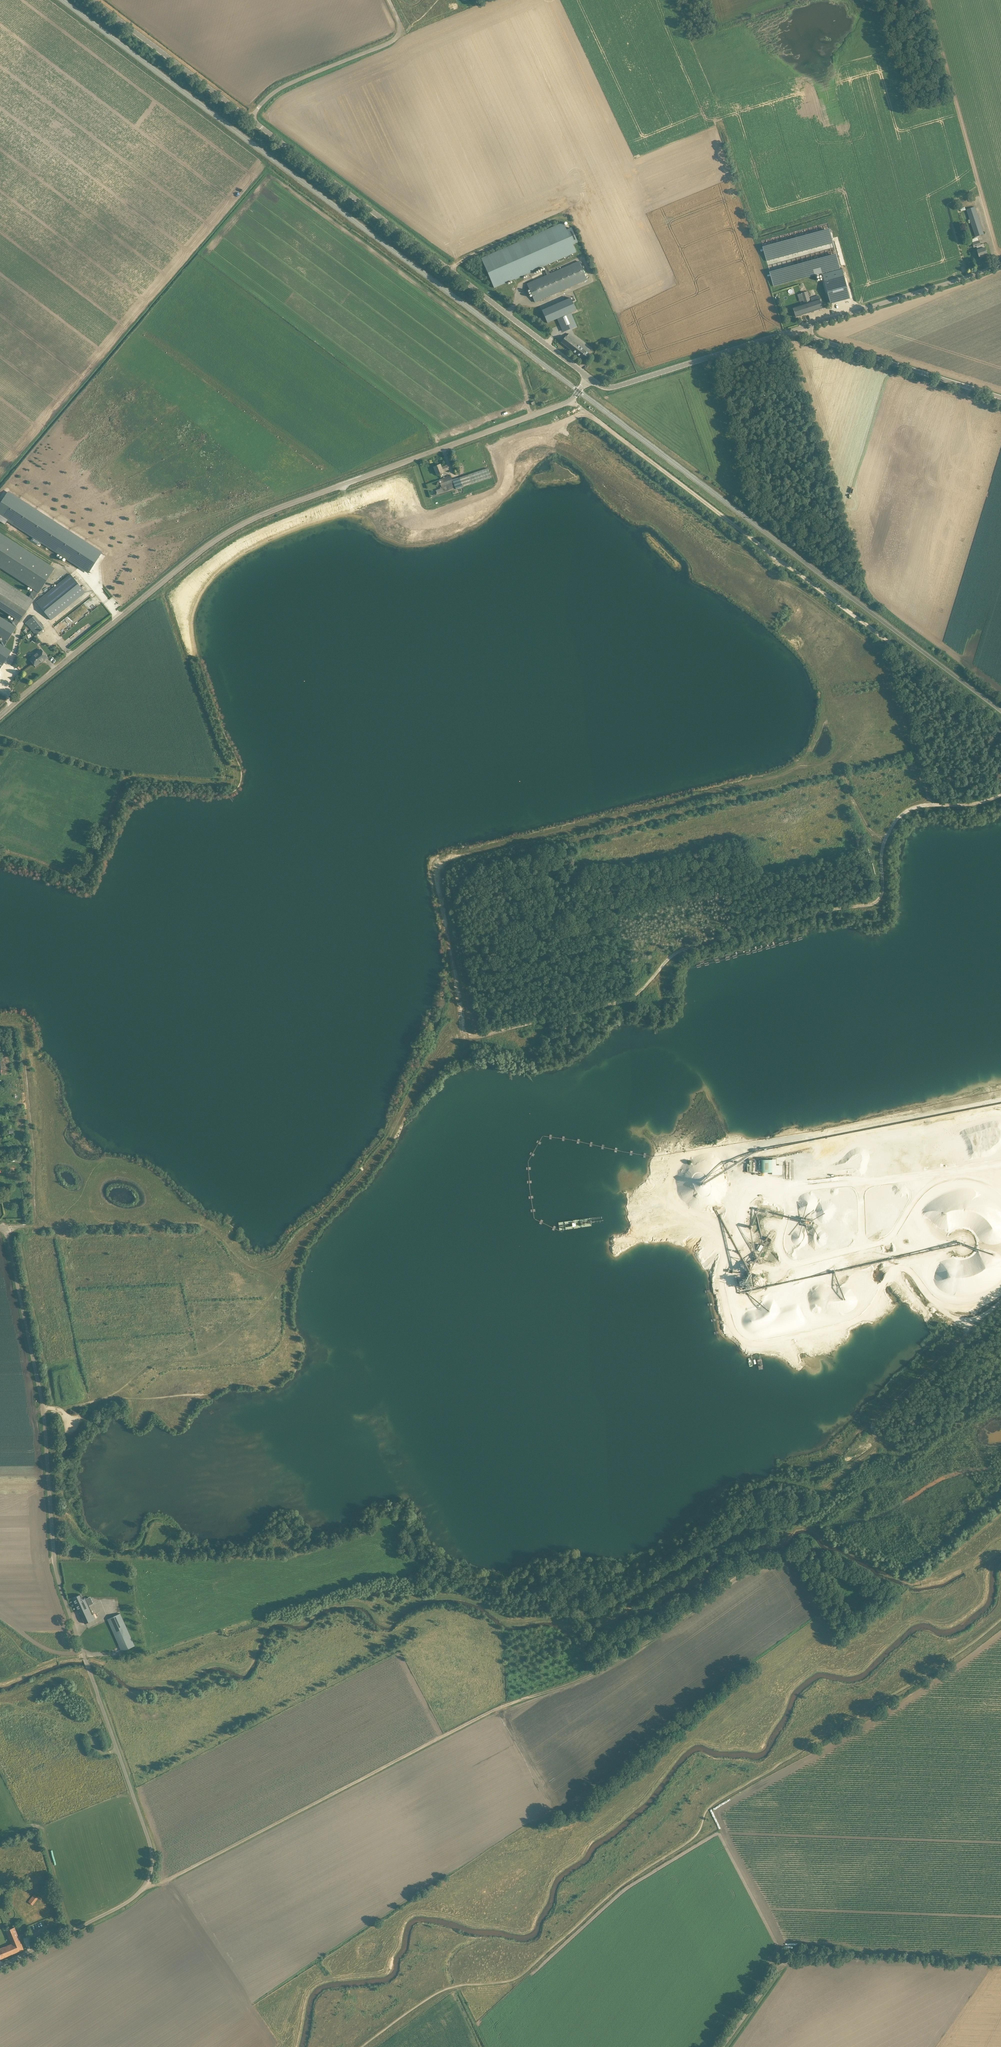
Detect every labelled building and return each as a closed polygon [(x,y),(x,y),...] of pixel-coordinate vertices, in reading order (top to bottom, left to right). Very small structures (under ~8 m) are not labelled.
[(447,123),(441,126),(444,134),(450,131),(447,123)] [(984,234),(975,207),(966,210),(975,237),(984,234)] [(587,280),(586,278),(579,263),(579,261),(550,274),(548,270),(546,265),(576,252),(573,244),(578,242),(571,228),(567,230),(563,222),(481,258),(494,288),(522,276),(543,266),(547,275),(532,282),(527,284),(535,302),(539,300),(587,280)] [(830,231),(763,249),(767,261),(834,243),(830,231)] [(979,257),(987,254),(984,244),(981,245),(980,240),(972,243),(974,248),(977,247),(978,250),(977,250),(979,257)] [(840,268),(837,256),(770,274),(774,286),(840,268)] [(843,269),(823,274),(831,304),(851,298),(843,269)] [(801,293),(804,304),(793,308),(796,317),(823,308),(820,299),(816,300),(815,297),(811,298),(812,301),(811,301),(808,291),(801,293)] [(570,297),(541,310),(547,322),(558,317),(563,330),(575,325),(569,312),(575,310),(570,297)] [(586,347),(569,333),(566,337),(565,336),(561,342),(584,360),(589,354),(584,350),(586,347)] [(440,464),(434,467),(437,475),(443,472),(449,469),(447,465),(441,467),(440,464)] [(439,480),(442,488),(436,491),(437,495),(443,493),(455,488),(455,489),(491,478),(488,468),(452,480),(450,476),(439,480)] [(0,500),(0,515),(86,571),(99,551),(6,490),(0,500)] [(39,592),(54,568),(0,533),(0,566),(1,567),(35,589),(29,597),(0,578),(0,609),(15,618),(11,625),(0,617),(0,636),(5,639),(1,645),(0,644),(0,669),(3,664),(12,651),(4,647),(16,628),(16,627),(12,625),(12,624),(16,627),(32,603),(34,600),(33,600),(39,592)] [(51,620),(85,592),(71,574),(37,602),(51,620)] [(26,622),(35,635),(44,628),(35,615),(26,622)] [(42,663),(48,658),(40,649),(31,657),(32,658),(29,660),(36,667),(41,662),(42,663)] [(13,668),(16,670),(20,665),(14,661),(11,664),(14,666),(13,668)] [(8,1073),(11,1072),(10,1053),(0,1053),(0,1073),(8,1073)] [(773,1172),(772,1159),(762,1159),(762,1172),(773,1172)] [(777,1159),(772,1159),(773,1172),(773,1173),(773,1175),(783,1175),(783,1166),(783,1165),(777,1165),(777,1159)] [(81,1594),(78,1595),(73,1597),(85,1623),(95,1619),(86,1598),(83,1599),(81,1594)] [(101,1653),(115,1646),(109,1634),(113,1633),(121,1652),(135,1645),(120,1613),(107,1620),(111,1629),(107,1630),(103,1621),(89,1627),(101,1653)] [(28,1900),(33,1904),(38,1897),(34,1893),(28,1900)] [(0,1959),(1,1958),(24,1949),(20,1939),(19,1939),(14,1927),(15,1927),(15,1926),(6,1930),(12,1943),(0,1948),(0,1958),(0,1959)]
